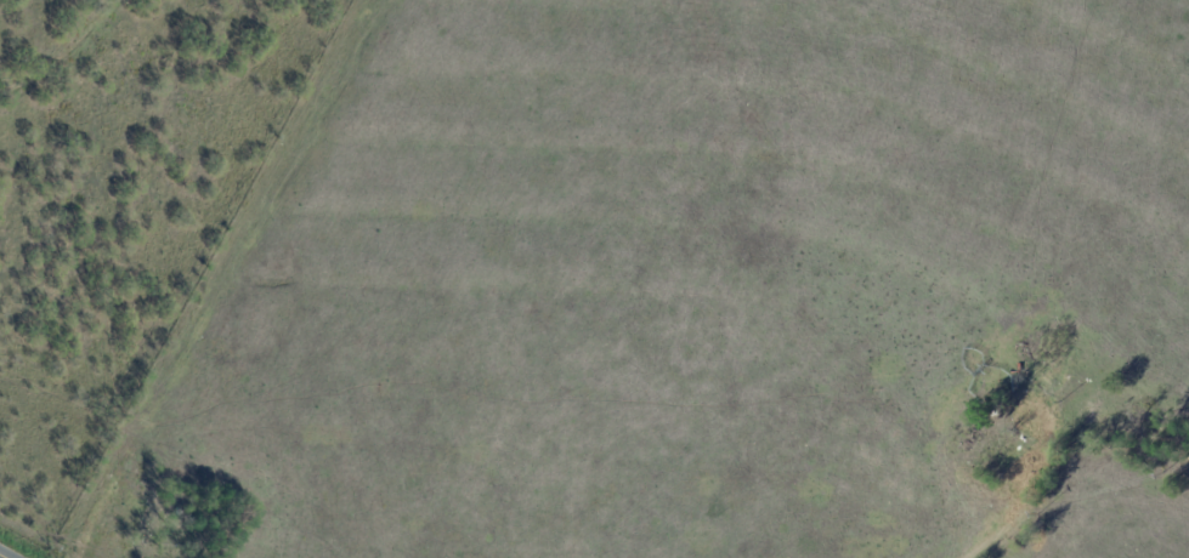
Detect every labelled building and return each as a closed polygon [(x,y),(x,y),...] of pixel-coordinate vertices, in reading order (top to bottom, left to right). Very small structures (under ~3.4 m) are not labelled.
[(985,455),(993,459),(991,463),(983,460),(985,455)]
